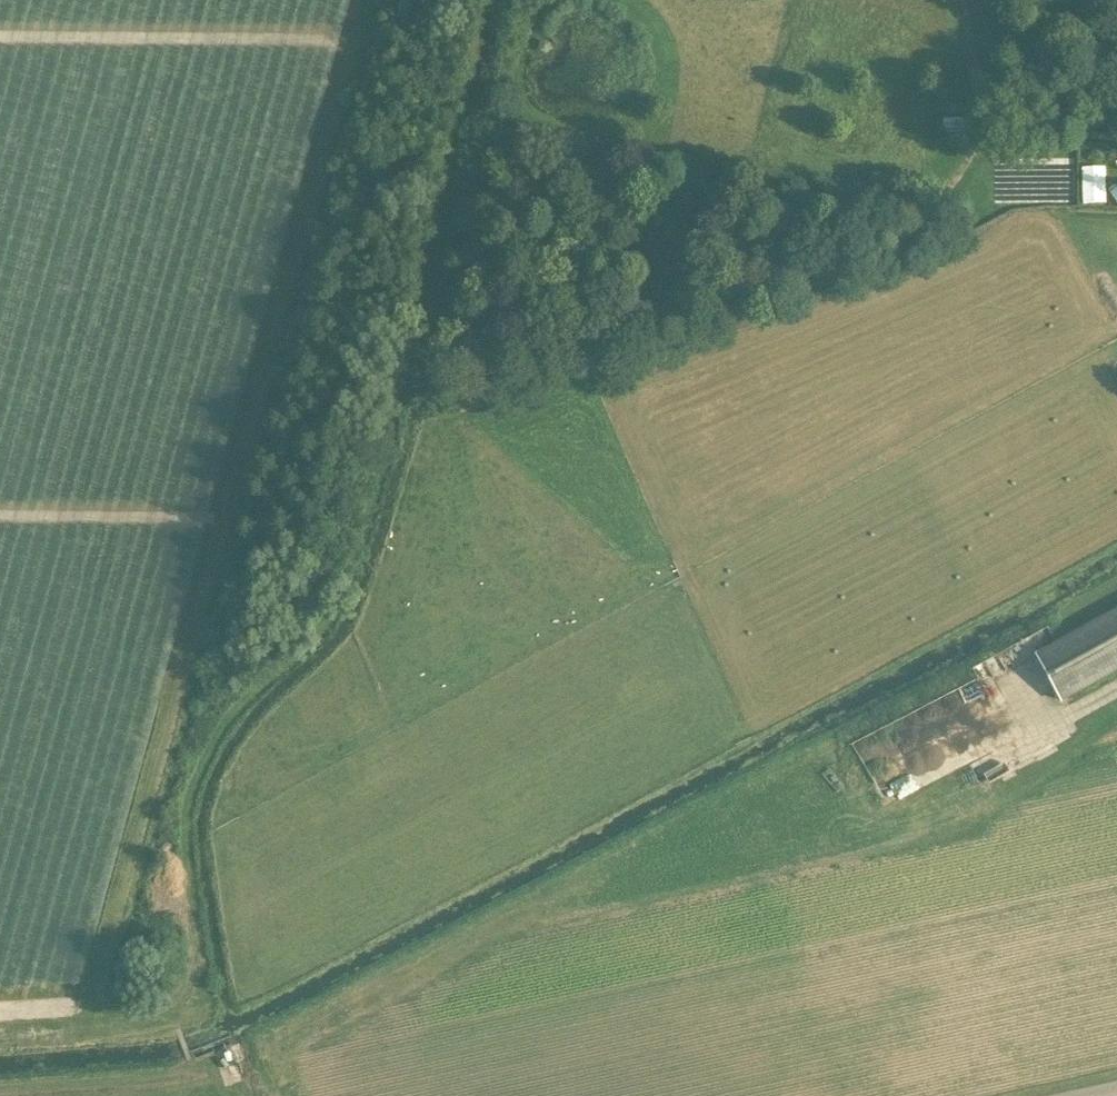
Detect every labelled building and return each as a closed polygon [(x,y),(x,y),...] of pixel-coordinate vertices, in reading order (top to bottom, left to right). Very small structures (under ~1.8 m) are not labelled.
[(1116,671),(1116,610),(1038,654),(1063,701),(1116,671)]
